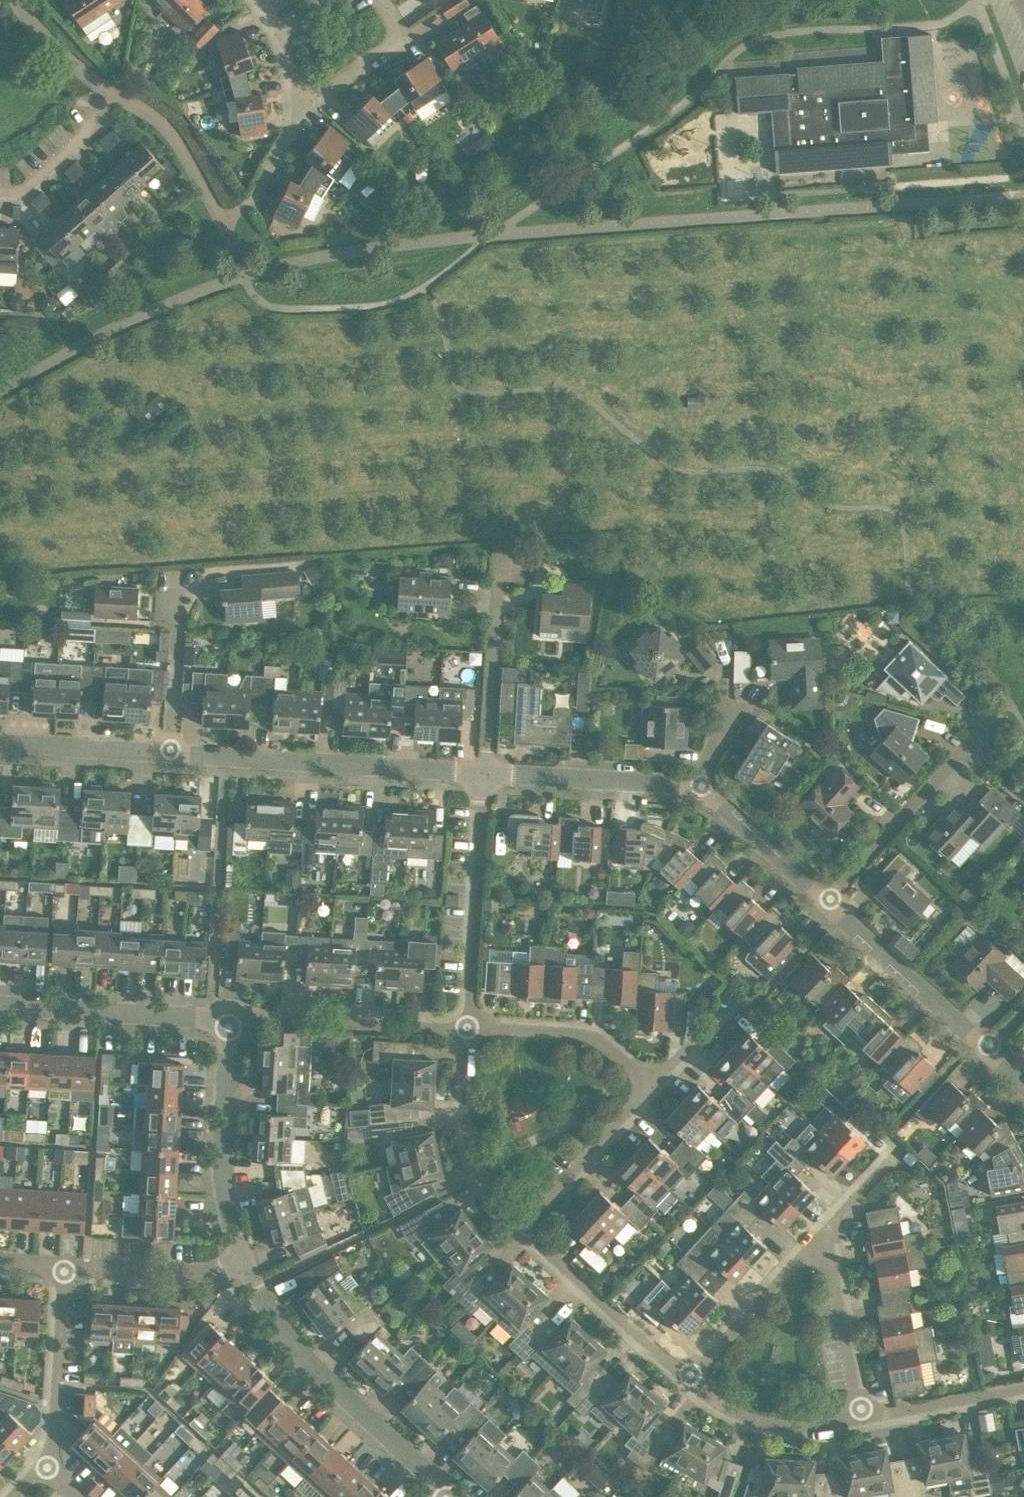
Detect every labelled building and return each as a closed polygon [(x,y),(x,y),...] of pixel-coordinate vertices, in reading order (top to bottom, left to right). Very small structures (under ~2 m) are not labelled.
[(66,1),(66,0),(64,0),(86,34),(111,17),(106,9),(117,2),(116,0),(68,0),(66,1)] [(164,9),(157,16),(158,17),(168,7),(174,13),(173,14),(186,28),(184,30),(185,30),(207,8),(206,7),(204,9),(195,0),(155,0),(164,9)] [(440,7),(447,17),(469,3),(467,0),(451,0),(440,7)] [(463,13),(469,22),(462,27),(462,30),(438,45),(437,43),(436,44),(452,70),(454,69),(452,67),(462,61),(464,63),(475,55),(473,51),(479,48),(481,49),(497,38),(498,40),(499,40),(483,13),(482,14),(476,5),(463,13)] [(209,20),(191,39),(200,48),(218,28),(209,20)] [(220,78),(223,90),(248,83),(245,70),(253,66),(240,30),(215,40),(229,75),(220,78)] [(937,121),(933,63),(930,33),(880,37),(882,62),(797,68),(797,73),(787,74),(736,78),(737,113),(771,110),(777,173),(891,164),(892,148),(924,146),(922,122),(937,121)] [(400,86),(389,94),(406,115),(413,109),(415,111),(446,91),(440,80),(441,79),(427,57),(394,78),(400,86)] [(252,95),(248,83),(223,90),(226,101),(236,99),(241,136),(267,132),(261,94),(252,95)] [(363,142),(366,139),(373,146),(397,122),(406,115),(389,94),(379,102),(372,96),(345,123),(363,142)] [(313,163),(306,174),(328,188),(333,180),(337,183),(353,162),(342,153),(350,143),(329,126),(305,157),(313,163)] [(106,136),(113,145),(119,140),(111,131),(106,136)] [(113,145),(106,136),(99,142),(107,150),(113,145)] [(166,160),(162,164),(141,142),(139,144),(140,144),(125,158),(146,182),(155,175),(166,181),(176,172),(166,160)] [(129,197),(146,182),(125,158),(108,173),(129,197)] [(71,167),(79,175),(85,170),(77,161),(71,167)] [(79,175),(71,167),(65,172),(73,181),(79,175)] [(129,197),(108,173),(91,188),(112,212),(119,221),(127,214),(120,205),(129,197)] [(322,198),(328,188),(306,174),(298,185),(290,181),(273,216),(296,228),(314,194),(322,198)] [(91,188),(74,203),(95,228),(102,236),(119,221),(112,212),(91,188)] [(37,197),(45,206),(51,200),(43,192),(37,197)] [(45,206),(37,197),(31,203),(39,211),(45,206)] [(74,203),(57,219),(78,242),(95,228),(74,203)] [(21,206),(13,206),(12,218),(21,218),(21,206)] [(62,257),(78,242),(57,219),(41,233),(40,232),(38,234),(60,259),(62,257)] [(17,273),(20,227),(17,227),(17,228),(0,227),(0,272),(17,273)] [(201,250),(199,244),(198,241),(192,243),(196,252),(201,250)] [(65,305),(77,294),(68,284),(55,294),(65,305)] [(318,558),(308,563),(316,577),(326,572),(318,558)] [(242,588),(221,590),(222,603),(225,603),(227,622),(262,619),(260,598),(299,595),(297,572),(241,576),(242,588)] [(431,572),(419,572),(419,578),(399,576),(397,609),(417,610),(416,616),(428,617),(429,611),(449,612),(451,580),(431,578),(431,572)] [(578,596),(542,593),(539,635),(559,637),(560,626),(588,628),(591,585),(579,585),(578,596)] [(98,586),(96,616),(135,618),(136,588),(98,586)] [(139,616),(153,615),(153,597),(138,597),(139,616)] [(88,626),(88,614),(64,612),(63,624),(88,626)] [(85,627),(84,640),(95,641),(96,628),(85,627)] [(678,668),(674,664),(683,657),(675,647),(679,644),(671,634),(667,637),(660,627),(650,635),(647,631),(637,640),(640,643),(630,651),(638,660),(634,664),(642,674),(646,671),(654,680),(663,673),(667,677),(678,668)] [(97,628),(96,641),(108,642),(109,628),(97,628)] [(170,630),(157,629),(155,661),(168,661),(170,630)] [(819,692),(819,691),(818,675),(819,675),(818,639),(770,642),(771,661),(779,661),(780,677),(794,676),(794,683),(792,684),(793,693),(793,695),(794,697),(794,698),(795,699),(796,701),(797,702),(799,703),(801,704),(804,705),(805,705),(807,705),(809,704),(812,704),(813,703),(814,702),(815,701),(817,699),(818,697),(819,695),(819,692)] [(701,641),(687,652),(702,672),(717,660),(701,641)] [(965,695),(946,677),(947,676),(909,641),(883,668),(889,674),(875,689),(907,698),(911,694),(921,704),(937,687),(956,705),(965,695)] [(23,659),(24,647),(1,645),(0,657),(23,659)] [(394,647),(392,665),(403,665),(404,647),(394,647)] [(745,662),(749,663),(750,651),(734,650),(733,678),(745,678),(745,662)] [(8,712),(9,685),(22,686),(23,661),(10,660),(0,660),(0,712),(8,712)] [(32,714),(56,715),(59,663),(23,661),(22,686),(33,687),(32,714)] [(80,690),(93,690),(94,665),(59,663),(56,715),(78,717),(80,690)] [(102,718),(126,720),(128,680),(127,680),(105,678),(106,666),(94,665),(93,690),(104,691),(102,718)] [(128,680),(126,720),(149,721),(151,694),(163,695),(164,669),(127,667),(127,680),(128,680)] [(286,677),(275,676),(275,671),(263,670),(263,676),(265,676),(263,701),(274,702),(272,729),(296,730),(298,690),(286,689),(286,677)] [(201,724),(226,726),(228,686),(215,685),(216,673),(193,671),(191,697),(203,697),(201,724)] [(589,708),(590,673),(578,673),(576,708),(589,708)] [(265,676),(263,676),(251,675),(246,675),(239,687),(228,686),(226,726),(248,727),(250,700),(263,701),(265,676)] [(321,692),(298,690),(296,730),(319,731),(320,704),(333,705),(335,680),(321,679),(321,692)] [(346,681),(335,680),(333,705),(344,706),(343,733),(367,734),(369,695),(345,693),(346,681)] [(517,682),(517,683),(501,682),(499,711),(516,712),(514,743),(569,746),(572,708),(554,707),(553,715),(539,714),(541,683),(517,682)] [(391,696),(369,695),(367,734),(389,736),(391,709),(404,709),(406,684),(392,683),(391,696)] [(428,686),(406,684),(404,709),(415,710),(413,737),(438,739),(440,699),(439,699),(427,698),(428,686)] [(475,688),(463,688),(440,686),(439,699),(440,699),(438,739),(460,740),(462,713),(474,714),(475,688)] [(660,760),(660,758),(661,746),(686,747),(688,707),(644,704),(644,705),(649,706),(647,744),(625,743),(624,758),(660,760)] [(871,753),(902,782),(926,755),(904,735),(907,731),(914,733),(918,718),(883,707),(873,718),(881,743),(871,753)] [(586,745),(587,712),(572,711),(571,744),(586,745)] [(776,775),(777,774),(776,773),(786,758),(790,761),(800,744),(756,716),(748,728),(759,735),(733,775),(748,784),(750,780),(752,781),(751,782),(753,782),(756,783),(760,783),(762,783),(766,783),(767,782),(769,781),(771,780),(774,778),(776,775)] [(838,769),(822,786),(820,784),(800,805),(831,834),(851,812),(841,804),(857,786),(838,769)] [(38,786),(37,786),(34,826),(57,827),(56,840),(69,841),(70,815),(58,815),(60,788),(55,787),(53,782),(41,781),(38,786)] [(69,841),(81,841),(103,843),(104,830),(105,830),(108,791),(105,791),(103,785),(91,784),(88,789),(84,789),(82,816),(70,815),(69,841)] [(13,785),(11,812),(0,811),(0,836),(21,838),(22,825),(34,826),(37,786),(13,785)] [(130,792),(108,791),(105,830),(127,832),(127,844),(140,845),(141,820),(129,819),(130,792)] [(152,833),(175,835),(176,835),(179,795),(154,794),(153,821),(141,820),(140,845),(151,846),(152,833)] [(201,796),(179,795),(176,835),(175,835),(175,839),(187,840),(193,848),(210,849),(211,824),(199,823),(201,796)] [(247,839),(269,840),(271,801),(248,799),(246,823),(234,822),(232,854),(246,855),(247,839)] [(975,829),(980,834),(995,818),(974,799),(964,811),(956,804),(939,823),(938,822),(925,835),(949,857),(975,829)] [(293,802),(271,801),(269,840),(290,841),(289,849),(304,850),(305,826),(292,826),(293,802)] [(304,850),(316,851),(337,852),(340,805),(317,804),(316,827),(305,826),(304,850)] [(1000,816),(1010,825),(1021,813),(1011,804),(1000,816)] [(363,806),(340,805),(337,852),(359,854),(372,855),(373,831),(361,830),(363,806)] [(392,856),(406,857),(409,809),(387,808),(385,831),(373,831),(372,855),(370,883),(386,884),(388,862),(392,862),(392,856)] [(432,811),(409,809),(406,857),(441,859),(443,835),(431,834),(432,811)] [(512,831),(513,831),(517,831),(516,848),(531,849),(531,857),(558,858),(558,850),(557,850),(559,824),(558,823),(538,822),(539,815),(537,815),(536,815),(515,814),(513,814),(511,814),(510,815),(509,816),(508,817),(508,818),(508,820),(507,825),(507,826),(508,827),(509,829),(510,829),(511,830),(512,831)] [(575,817),(574,817),(561,816),(559,816),(558,823),(559,824),(557,850),(558,850),(572,851),(571,859),(598,861),(600,826),(579,825),(579,823),(579,822),(579,820),(578,820),(578,819),(577,818),(575,817)] [(640,826),(640,827),(640,828),(619,827),(617,862),(643,863),(644,855),(655,856),(667,830),(665,829),(647,822),(645,822),(644,822),(643,822),(642,823),(641,824),(640,825),(640,826)] [(687,839),(686,838),(668,831),(668,830),(667,830),(655,856),(664,864),(659,870),(679,888),(689,877),(702,862),(701,862),(687,848),(688,847),(689,845),(689,844),(689,843),(689,841),(689,840),(687,839)] [(723,862),(722,861),(713,853),(713,852),(711,851),(701,862),(702,862),(689,877),(699,886),(694,892),(714,911),(719,905),(719,904),(737,884),(736,884),(721,871),(723,869),(723,868),(724,867),(724,866),(724,865),(724,863),(723,863),(723,862)] [(875,895),(906,923),(901,929),(902,929),(929,900),(905,877),(913,868),(897,853),(881,871),(890,879),(875,895)] [(753,890),(752,889),(743,880),(741,878),(736,884),(737,884),(719,904),(719,905),(729,914),(724,920),(744,938),(744,937),(767,912),(766,912),(752,898),(753,897),(753,896),(754,895),(754,893),(754,892),(754,891),(753,890)] [(18,880),(6,880),(6,889),(18,890),(18,880)] [(29,890),(53,892),(54,883),(29,881),(29,890)] [(285,884),(285,892),(298,892),(299,882),(288,882),(285,884)] [(54,883),(53,892),(65,893),(65,883),(54,883)] [(101,895),(102,885),(89,885),(88,894),(101,895)] [(102,885),(101,895),(112,896),(113,886),(102,885)] [(144,898),(145,888),(132,887),(131,897),(144,898)] [(631,889),(608,887),(606,904),(630,905),(631,889)] [(145,888),(144,898),(155,898),(156,889),(145,888)] [(187,900),(188,891),(175,890),(174,899),(187,900)] [(188,891),(187,900),(198,901),(199,891),(188,891)] [(446,894),(445,906),(457,906),(458,894),(446,894)] [(783,918),(782,916),(773,908),(771,906),(766,912),(767,912),(744,937),(744,938),(754,947),(762,955),(753,965),(769,980),(793,953),(789,949),(797,940),(781,926),(783,924),(784,923),(784,921),(784,920),(784,918),(783,918)] [(1,960),(24,961),(26,915),(3,914),(3,924),(4,924),(1,960)] [(26,915),(24,961),(46,962),(48,917),(26,915)] [(52,963),(75,964),(77,929),(54,927),(52,963)] [(99,930),(77,929),(75,964),(97,966),(99,930)] [(121,932),(99,930),(97,966),(119,967),(121,932)] [(237,979),(261,981),(263,941),(240,940),(241,932),(228,931),(226,955),(238,956),(237,979)] [(365,963),(366,939),(367,931),(354,931),(353,938),(332,937),(329,985),(352,986),(353,963),(365,963)] [(142,933),(121,932),(119,967),(140,968),(142,933)] [(142,933),(140,968),(159,970),(160,970),(162,939),(163,939),(164,934),(142,933)] [(283,943),(263,941),(261,981),(282,982),(284,958),(297,959),(298,935),(284,934),(283,943)] [(987,975),(992,979),(990,982),(1008,998),(1023,980),(1001,959),(1004,955),(981,934),(952,965),(975,987),(987,975)] [(332,937),(298,935),(297,959),(308,960),(306,983),(329,985),(332,937)] [(423,943),(401,941),(398,989),(421,990),(423,967),(435,967),(436,935),(423,935),(423,943)] [(185,940),(163,939),(162,939),(160,970),(159,970),(159,974),(183,976),(185,940)] [(376,987),(398,989),(401,941),(366,939),(365,963),(377,964),(376,987)] [(206,942),(185,940),(183,976),(204,977),(206,942)] [(526,1001),(544,1002),(547,946),(530,945),(529,952),(513,951),(512,962),(489,960),(489,948),(482,947),(480,984),(485,984),(485,986),(497,987),(497,993),(527,995),(526,1001)] [(564,947),(547,946),(544,1002),(561,1003),(561,997),(589,998),(591,967),(593,967),(594,955),(564,954),(564,947)] [(620,1006),(636,1007),(637,1007),(639,972),(640,972),(641,952),(623,951),(622,968),(593,967),(591,967),(589,998),(620,1000),(620,1006)] [(829,970),(814,955),(804,965),(800,961),(779,984),(784,988),(791,982),(820,1009),(825,1003),(844,983),(845,984),(850,978),(848,977),(838,968),(837,967),(835,967),(834,967),(833,967),(831,968),(829,970)] [(670,1030),(670,1023),(683,1024),(685,992),(655,991),(657,973),(640,972),(639,972),(637,1007),(636,1007),(635,1034),(653,1035),(653,1029),(670,1030)] [(844,1044),(856,1031),(879,1006),(878,1005),(868,996),(866,995),(864,994),(863,994),(861,995),(859,997),(845,984),(844,983),(825,1003),(820,1009),(829,1017),(822,1024),(844,1044)] [(891,1016),(890,1015),(880,1007),(879,1006),(856,1031),(866,1040),(861,1046),(881,1064),(885,1060),(904,1038),(889,1025),(890,1023),(891,1022),(891,1021),(892,1020),(891,1019),(891,1017),(891,1016)] [(268,1030),(267,1043),(259,1042),(257,1065),(310,1069),(312,1033),(299,1033),(299,1032),(268,1030)] [(745,1032),(746,1033),(730,1049),(759,1076),(759,1077),(768,1085),(784,1068),(786,1070),(795,1060),(774,1040),(766,1050),(749,1035),(750,1034),(746,1031),(745,1032)] [(920,1044),(919,1043),(910,1034),(909,1033),(904,1038),(885,1060),(881,1064),(911,1092),(934,1067),(919,1052),(921,1050),(921,1049),(922,1048),(921,1046),(921,1045),(920,1044)] [(394,1062),(393,1081),(433,1084),(435,1060),(402,1058),(403,1042),(374,1040),(373,1052),(383,1053),(382,1061),(394,1062)] [(744,1093),(759,1077),(759,1076),(730,1049),(715,1066),(715,1065),(714,1067),(717,1070),(733,1084),(725,1094),(746,1113),(755,1103),(744,1093)] [(7,1087),(9,1051),(0,1051),(0,1086),(7,1087)] [(7,1087),(29,1088),(31,1053),(9,1051),(7,1087)] [(29,1088),(48,1089),(50,1089),(52,1054),(31,1053),(29,1088)] [(74,1055),(52,1054),(50,1089),(48,1089),(48,1097),(71,1099),(74,1055)] [(74,1055),(71,1099),(93,1100),(96,1057),(74,1055)] [(183,1064),(148,1062),(138,1061),(136,1083),(182,1086),(183,1064)] [(283,1091),(282,1102),(308,1104),(316,1105),(317,1088),(313,1088),(312,1091),(308,1091),(310,1069),(257,1065),(256,1089),(283,1091)] [(101,1070),(100,1081),(110,1081),(110,1070),(101,1070)] [(957,1135),(958,1136),(982,1110),(987,1105),(985,1103),(985,1104),(975,1095),(974,1094),(973,1093),(972,1093),(970,1093),(968,1094),(967,1096),(946,1078),(915,1112),(927,1123),(933,1123),(938,1117),(957,1135)] [(109,1094),(110,1081),(100,1081),(99,1094),(109,1094)] [(369,1112),(371,1124),(400,1122),(398,1105),(432,1107),(433,1084),(393,1081),(391,1102),(378,1103),(379,1111),(369,1112)] [(146,1093),(145,1105),(181,1108),(182,1086),(136,1083),(136,1092),(146,1093)] [(711,1129),(721,1138),(736,1122),(737,1123),(746,1113),(725,1094),(717,1103),(701,1088),(701,1087),(697,1084),(696,1085),(697,1086),(681,1102),(711,1129)] [(834,1114),(818,1131),(848,1158),(863,1141),(864,1140),(861,1137),(844,1123),(853,1113),(832,1094),(823,1104),(834,1114)] [(306,1127),(308,1104),(282,1102),(282,1115),(255,1113),(253,1136),(293,1139),(294,1127),(306,1127)] [(706,1156),(699,1149),(706,1142),(702,1139),(711,1129),(681,1102),(666,1119),(665,1120),(668,1123),(669,1123),(685,1137),(676,1147),(697,1166),(706,1156)] [(145,1105),(145,1106),(135,1106),(134,1126),(179,1129),(181,1108),(145,1105)] [(983,1148),(991,1156),(1017,1142),(1016,1140),(1007,1124),(1006,1123),(1003,1121),(1001,1121),(999,1122),(998,1123),(997,1124),(982,1110),(958,1136),(977,1153),(983,1148)] [(792,1137),(783,1147),(804,1167),(812,1157),(828,1172),(828,1173),(832,1176),(833,1175),(832,1174),(848,1158),(818,1131),(807,1121),(792,1137)] [(406,1132),(401,1132),(400,1122),(371,1124),(372,1137),(381,1136),(382,1144),(393,1143),(398,1163),(438,1154),(433,1131),(406,1137),(406,1132)] [(178,1150),(179,1129),(134,1126),(133,1148),(143,1149),(143,1148),(178,1150)] [(25,1141),(26,1131),(13,1130),(12,1140),(25,1141)] [(25,1141),(36,1141),(45,1142),(45,1132),(26,1131),(25,1141)] [(68,1143),(69,1134),(56,1133),(55,1143),(68,1143)] [(69,1134),(68,1143),(79,1144),(80,1135),(69,1134)] [(293,1139),(253,1136),(252,1160),(279,1161),(281,1177),(306,1175),(304,1162),(305,1151),(292,1150),(293,1139)] [(648,1139),(632,1156),(662,1183),(677,1166),(688,1176),(697,1166),(676,1147),(668,1156),(652,1141),(649,1137),(647,1138),(648,1139)] [(769,1184),(799,1211),(814,1194),(814,1195),(815,1193),(812,1190),(796,1176),(804,1167),(783,1147),(775,1140),(766,1150),(776,1159),(769,1167),(778,1175),(769,1184)] [(1022,1168),(1023,1166),(1023,1156),(1017,1143),(1017,1142),(991,1156),(993,1167),(986,1169),(990,1195),(1023,1189),(1023,1185),(1021,1168),(1022,1168)] [(16,1159),(16,1146),(8,1146),(7,1158),(16,1159)] [(16,1146),(16,1159),(24,1160),(25,1147),(16,1146)] [(143,1149),(141,1170),(177,1172),(178,1150),(143,1148),(143,1149)] [(61,1162),(63,1162),(64,1149),(56,1149),(55,1161),(55,1168),(61,1168),(61,1162)] [(64,1149),(63,1162),(72,1162),(73,1150),(64,1149)] [(443,1177),(438,1154),(398,1163),(403,1186),(392,1192),(396,1199),(388,1204),(394,1214),(419,1200),(410,1184),(443,1177)] [(96,1156),(95,1167),(104,1167),(105,1157),(96,1156)] [(636,1190),(627,1200),(648,1219),(658,1209),(647,1199),(662,1183),(632,1156),(617,1172),(616,1173),(619,1176),(620,1176),(636,1190)] [(104,1180),(104,1167),(95,1167),(94,1180),(104,1180)] [(141,1170),(140,1191),(175,1194),(177,1172),(141,1170)] [(256,1201),(263,1223),(313,1209),(312,1206),(313,1206),(308,1190),(307,1187),(306,1175),(281,1177),(283,1193),(256,1201)] [(743,1190),(734,1200),(755,1219),(763,1211),(779,1225),(779,1226),(783,1229),(784,1228),(783,1227),(799,1211),(769,1184),(754,1200),(743,1190)] [(11,1228),(14,1188),(0,1188),(0,1227),(11,1228)] [(11,1228),(35,1229),(38,1190),(14,1188),(11,1228)] [(35,1229),(59,1230),(62,1191),(38,1190),(35,1229)] [(639,1229),(648,1219),(627,1200),(619,1209),(603,1194),(600,1190),(599,1192),(584,1208),(613,1236),(628,1219),(639,1229)] [(62,1191),(59,1230),(84,1232),(86,1193),(62,1191)] [(140,1191),(139,1213),(174,1215),(175,1194),(140,1191)] [(93,1199),(93,1210),(102,1210),(103,1199),(93,1199)] [(721,1236),(721,1237),(750,1264),(765,1247),(765,1248),(767,1246),(763,1243),(747,1229),(755,1219),(734,1200),(710,1226),(721,1236)] [(994,1206),(999,1233),(1007,1231),(1010,1245),(1023,1243),(1023,1201),(994,1206)] [(865,1242),(868,1259),(923,1250),(920,1232),(902,1235),(897,1206),(865,1212),(871,1241),(865,1242)] [(598,1252),(613,1236),(584,1208),(568,1225),(567,1226),(570,1229),(571,1229),(587,1244),(578,1253),(599,1272),(609,1262),(598,1252)] [(314,1211),(313,1209),(263,1223),(270,1246),(290,1240),(298,1255),(326,1242),(320,1231),(314,1211)] [(427,1232),(444,1253),(476,1227),(461,1209),(435,1230),(425,1210),(399,1224),(405,1235),(413,1231),(417,1238),(427,1232)] [(101,1223),(102,1210),(93,1210),(92,1223),(101,1223)] [(139,1213),(139,1214),(128,1213),(128,1222),(138,1223),(138,1236),(173,1238),(174,1215),(139,1213)] [(448,1290),(457,1299),(477,1278),(465,1266),(491,1245),(476,1227),(444,1253),(457,1269),(449,1278),(455,1283),(448,1290)] [(694,1243),(685,1253),(706,1273),(715,1264),(731,1278),(730,1279),(734,1282),(735,1281),(735,1280),(750,1264),(721,1237),(705,1253),(694,1243)] [(1010,1245),(1002,1246),(1007,1273),(1015,1271),(1017,1285),(1023,1284),(1023,1243),(1010,1245)] [(877,1275),(882,1304),(908,1299),(908,1300),(914,1299),(909,1270),(926,1266),(923,1250),(868,1259),(871,1276),(877,1275)] [(687,1273),(672,1290),(701,1317),(716,1300),(717,1301),(718,1300),(714,1296),(714,1297),(698,1282),(706,1273),(685,1253),(676,1263),(687,1273)] [(319,1283),(298,1299),(301,1302),(298,1307),(303,1314),(309,1314),(312,1318),(344,1294),(343,1293),(336,1284),(346,1277),(339,1268),(334,1257),(312,1268),(319,1283)] [(472,1313),(479,1306),(494,1319),(495,1318),(494,1318),(529,1280),(512,1264),(489,1289),(477,1278),(457,1299),(472,1313)] [(507,1345),(516,1353),(536,1332),(524,1321),(547,1296),(529,1280),(494,1318),(495,1318),(496,1319),(497,1323),(510,1335),(515,1336),(515,1337),(507,1345)] [(1017,1285),(1009,1286),(1014,1313),(1010,1313),(1013,1327),(1017,1326),(1023,1325),(1023,1284),(1017,1285)] [(312,1318),(314,1320),(311,1325),(318,1334),(324,1333),(326,1336),(348,1320),(358,1331),(377,1314),(368,1305),(367,1305),(360,1297),(355,1296),(349,1289),(343,1293),(344,1294),(312,1318)] [(686,1333),(701,1317),(672,1290),(656,1306),(645,1296),(636,1306),(657,1326),(666,1317),(682,1331),(681,1332),(685,1335),(686,1334),(686,1333)] [(16,1333),(17,1333),(19,1298),(0,1297),(0,1344),(15,1345),(16,1333)] [(40,1300),(19,1298),(17,1333),(38,1335),(40,1300)] [(876,1335),(879,1353),(934,1343),(931,1325),(913,1328),(908,1300),(908,1299),(882,1304),(876,1305),(882,1334),(876,1335)] [(90,1338),(112,1339),(114,1339),(116,1304),(92,1303),(90,1338)] [(133,1341),(135,1341),(138,1306),(116,1304),(114,1339),(112,1339),(112,1351),(133,1352),(133,1341)] [(142,1341),(157,1342),(159,1307),(138,1306),(135,1341),(133,1341),(133,1352),(141,1353),(142,1341)] [(181,1308),(159,1307),(157,1342),(178,1343),(179,1328),(187,1328),(188,1315),(180,1314),(181,1308)] [(385,1322),(377,1314),(358,1331),(368,1341),(349,1361),(367,1377),(394,1348),(385,1339),(390,1334),(381,1326),(385,1322)] [(531,1355),(551,1374),(560,1364),(588,1334),(571,1319),(548,1343),(536,1332),(516,1353),(525,1362),(531,1355)] [(181,1354),(198,1369),(226,1338),(209,1323),(207,1325),(202,1321),(193,1331),(198,1335),(181,1354)] [(566,1399),(575,1408),(595,1386),(583,1375),(605,1350),(588,1334),(560,1364),(551,1374),(572,1393),(566,1399)] [(982,1365),(996,1362),(990,1334),(976,1337),(982,1365)] [(198,1369),(213,1384),(242,1353),(226,1338),(198,1369)] [(937,1359),(934,1343),(879,1353),(882,1370),(888,1369),(893,1398),(925,1392),(920,1363),(937,1359)] [(402,1372),(411,1381),(428,1362),(410,1346),(402,1355),(394,1348),(367,1377),(384,1392),(402,1372)] [(258,1368),(242,1353),(213,1384),(230,1398),(258,1368)] [(401,1408),(418,1424),(445,1395),(437,1387),(445,1378),(428,1362),(411,1381),(420,1389),(401,1408)] [(244,1413),(246,1414),(250,1408),(269,1388),(274,1383),(258,1368),(230,1398),(244,1413)] [(607,1388),(603,1393),(595,1386),(575,1408),(584,1416),(590,1409),(610,1428),(619,1419),(647,1389),(630,1373),(612,1392),(607,1388)] [(84,1374),(83,1382),(83,1383),(95,1384),(96,1374),(84,1374)] [(14,1379),(3,1375),(0,1383),(0,1384),(11,1388),(14,1380),(14,1379)] [(132,1386),(133,1377),(120,1376),(119,1385),(132,1386)] [(133,1377),(132,1386),(143,1387),(144,1377),(133,1377)] [(14,1380),(11,1388),(21,1392),(24,1383),(14,1379),(14,1380)] [(445,1395),(418,1424),(435,1440),(454,1420),(462,1428),(480,1410),(468,1399),(465,1395),(460,1390),(456,1388),(454,1386),(445,1395)] [(167,1403),(173,1396),(163,1387),(157,1394),(167,1403)] [(246,1414),(260,1427),(262,1429),(286,1403),(269,1388),(250,1408),(246,1414)] [(627,1455),(637,1463),(654,1439),(655,1440),(657,1436),(650,1431),(653,1426),(648,1422),(668,1400),(656,1388),(649,1391),(647,1389),(619,1419),(634,1432),(624,1444),(631,1449),(627,1455)] [(0,1402),(0,1434),(16,1449),(32,1433),(21,1423),(31,1412),(29,1411),(34,1403),(35,1404),(35,1403),(0,1391),(0,1392),(7,1394),(0,1402)] [(72,1444),(89,1460),(113,1434),(93,1416),(95,1394),(75,1393),(74,1413),(88,1427),(72,1444)] [(173,1396),(167,1403),(176,1411),(182,1404),(173,1396)] [(301,1417),(286,1403),(262,1429),(260,1427),(256,1432),(273,1448),(301,1417)] [(489,1418),(480,1410),(462,1428),(471,1436),(453,1456),(470,1472),(497,1442),(480,1427),(489,1418)] [(198,1432),(205,1425),(195,1416),(189,1423),(198,1432)] [(273,1448),(288,1462),(317,1432),(301,1417),(273,1448)] [(663,1457),(683,1469),(704,1434),(684,1422),(663,1457)] [(205,1425),(198,1432),(207,1440),(214,1433),(205,1425)] [(1015,1429),(1017,1441),(1023,1440),(1023,1427),(1015,1429)] [(191,1446),(197,1439),(188,1430),(181,1437),(191,1446)] [(288,1462),(304,1477),(333,1446),(317,1432),(288,1462)] [(16,1449),(0,1434),(0,1464),(2,1465),(16,1449)] [(89,1460),(105,1475),(129,1449),(113,1434),(89,1460)] [(718,1457),(724,1446),(704,1434),(683,1469),(719,1490),(717,1496),(730,1496),(735,1483),(723,1479),(729,1460),(718,1457)] [(963,1434),(941,1438),(948,1478),(967,1474),(969,1486),(977,1485),(979,1494),(991,1492),(986,1463),(969,1466),(963,1434)] [(922,1489),(925,1489),(927,1486),(926,1482),(948,1478),(941,1438),(917,1442),(923,1475),(908,1478),(911,1496),(923,1496),(922,1489)] [(197,1439),(191,1446),(199,1453),(205,1446),(197,1439)] [(654,1439),(637,1463),(646,1470),(664,1447),(655,1440),(654,1439)] [(506,1468),(514,1476),(532,1457),(523,1449),(514,1458),(497,1442),(470,1472),(487,1488),(506,1468)] [(304,1477),(320,1492),(349,1461),(333,1446),(304,1477)] [(220,1455),(229,1464),(235,1457),(226,1448),(220,1455)] [(908,1478),(891,1481),(885,1448),(863,1452),(870,1492),(888,1489),(890,1496),(911,1496),(908,1478)] [(105,1475),(121,1489),(145,1463),(129,1449),(105,1475)] [(791,1452),(774,1451),(769,1458),(766,1458),(765,1485),(748,1479),(752,1467),(751,1466),(747,1480),(748,1480),(743,1496),(788,1496),(791,1452)] [(791,1452),(788,1496),(811,1496),(813,1460),(810,1460),(807,1453),(791,1452)] [(870,1492),(863,1452),(839,1457),(845,1490),(828,1491),(828,1496),(849,1496),(870,1492)] [(208,1457),(224,1473),(231,1466),(229,1464),(220,1455),(217,1458),(212,1453),(208,1457)] [(229,1464),(231,1466),(237,1472),(244,1465),(235,1457),(229,1464)] [(532,1457),(514,1476),(523,1484),(512,1496),(543,1496),(549,1490),(540,1482),(544,1479),(537,1472),(541,1466),(532,1457)] [(326,1496),(345,1496),(364,1476),(349,1461),(320,1492),(326,1496)] [(129,1496),(143,1496),(158,1482),(161,1478),(145,1463),(121,1489),(129,1496)] [(231,1466),(224,1473),(231,1479),(237,1472),(231,1466)] [(262,1491),(268,1484),(259,1476),(253,1482),(262,1491)] [(364,1476),(345,1496),(374,1496),(380,1490),(364,1476)] [(82,1487),(88,1493),(98,1483),(91,1477),(82,1487)] [(174,1496),(172,1495),(158,1482),(143,1496),(173,1496),(174,1496)] [(98,1483),(88,1493),(93,1496),(95,1496),(103,1488),(98,1483)] [(262,1491),(269,1496),(273,1496),(278,1493),(268,1484),(262,1491)] [(552,1486),(549,1490),(543,1496),(563,1496),(552,1486)] [(251,1489),(245,1496),(246,1496),(260,1496),(251,1489)]
